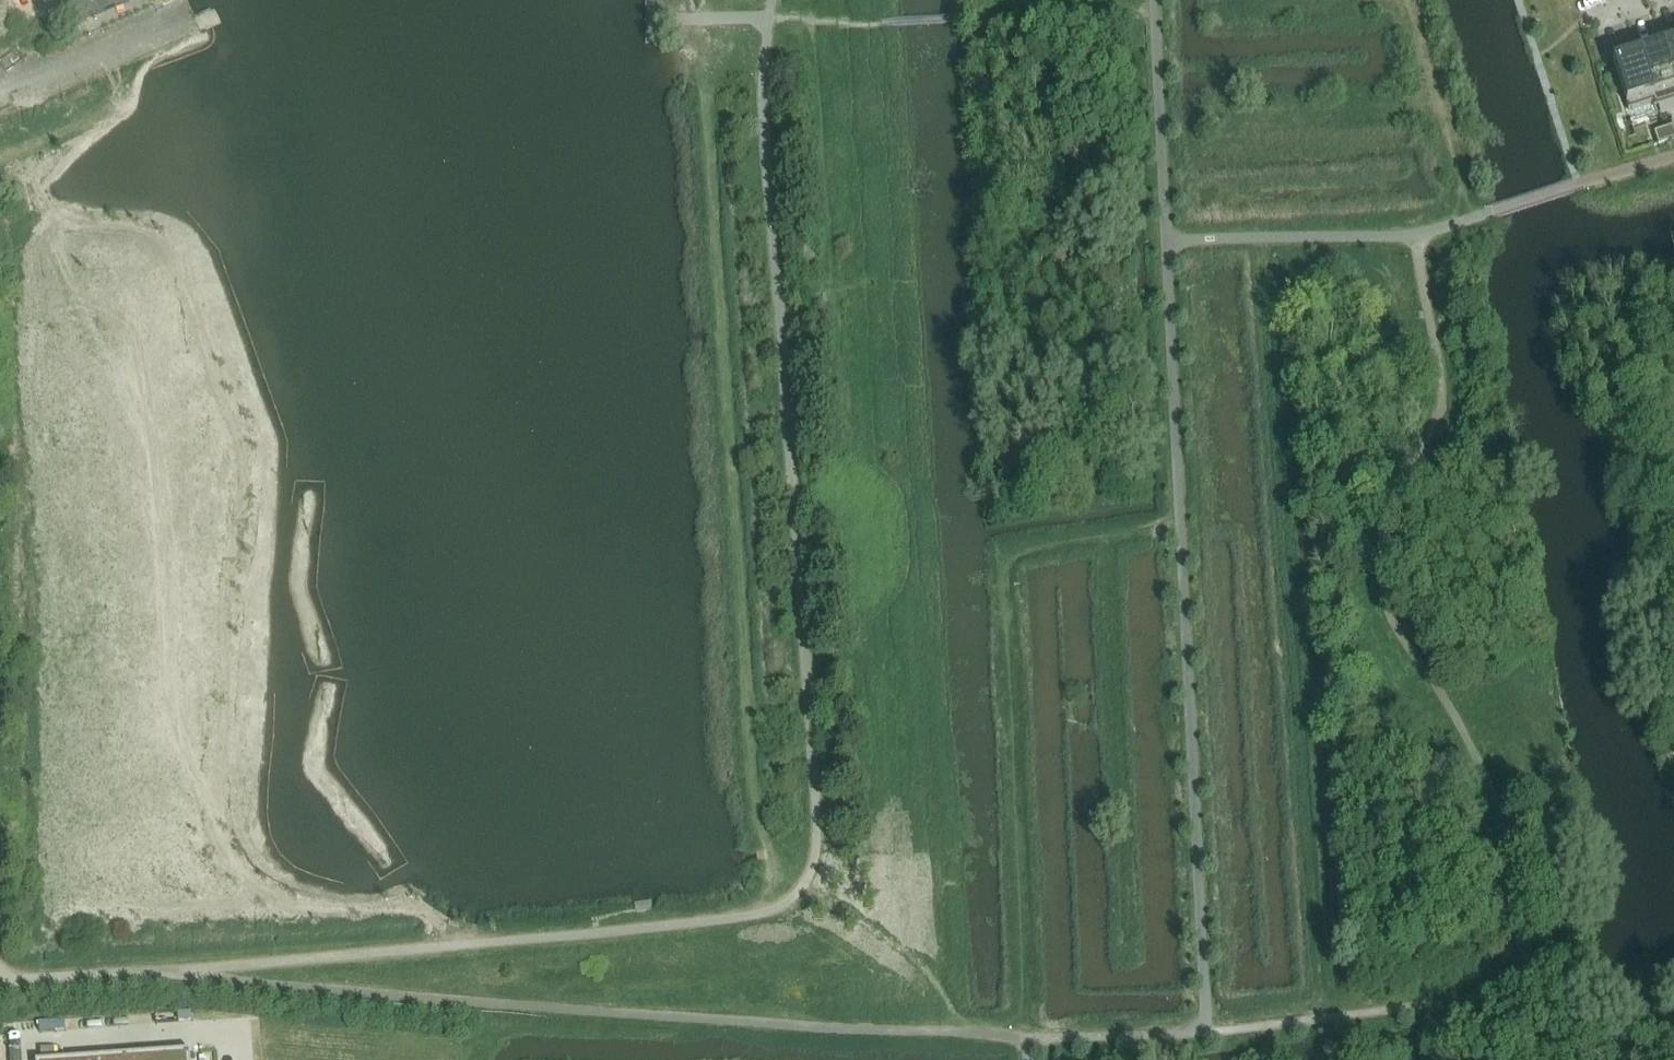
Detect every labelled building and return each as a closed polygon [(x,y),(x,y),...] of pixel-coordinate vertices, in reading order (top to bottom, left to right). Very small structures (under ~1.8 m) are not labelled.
[(75,25),(124,3),(122,0),(64,0),(70,13),(75,25)] [(1663,46),(1673,79),(1673,43),(1663,46)] [(1673,101),(1673,79),(1663,46),(1638,54),(1655,108),(1673,101)] [(1654,108),(1655,108),(1638,54),(1612,63),(1613,65),(1628,111),(1653,103),(1654,108)] [(1669,141),(1673,139),(1673,124),(1665,127),(1669,141)] [(1655,130),(1659,144),(1669,141),(1665,127),(1655,130)] [(192,1020),(191,1011),(178,1012),(179,1021),(192,1020)] [(191,1047),(145,1050),(145,1059),(192,1059),(191,1047)] [(39,1057),(40,1059),(127,1059),(127,1051),(39,1057)]
